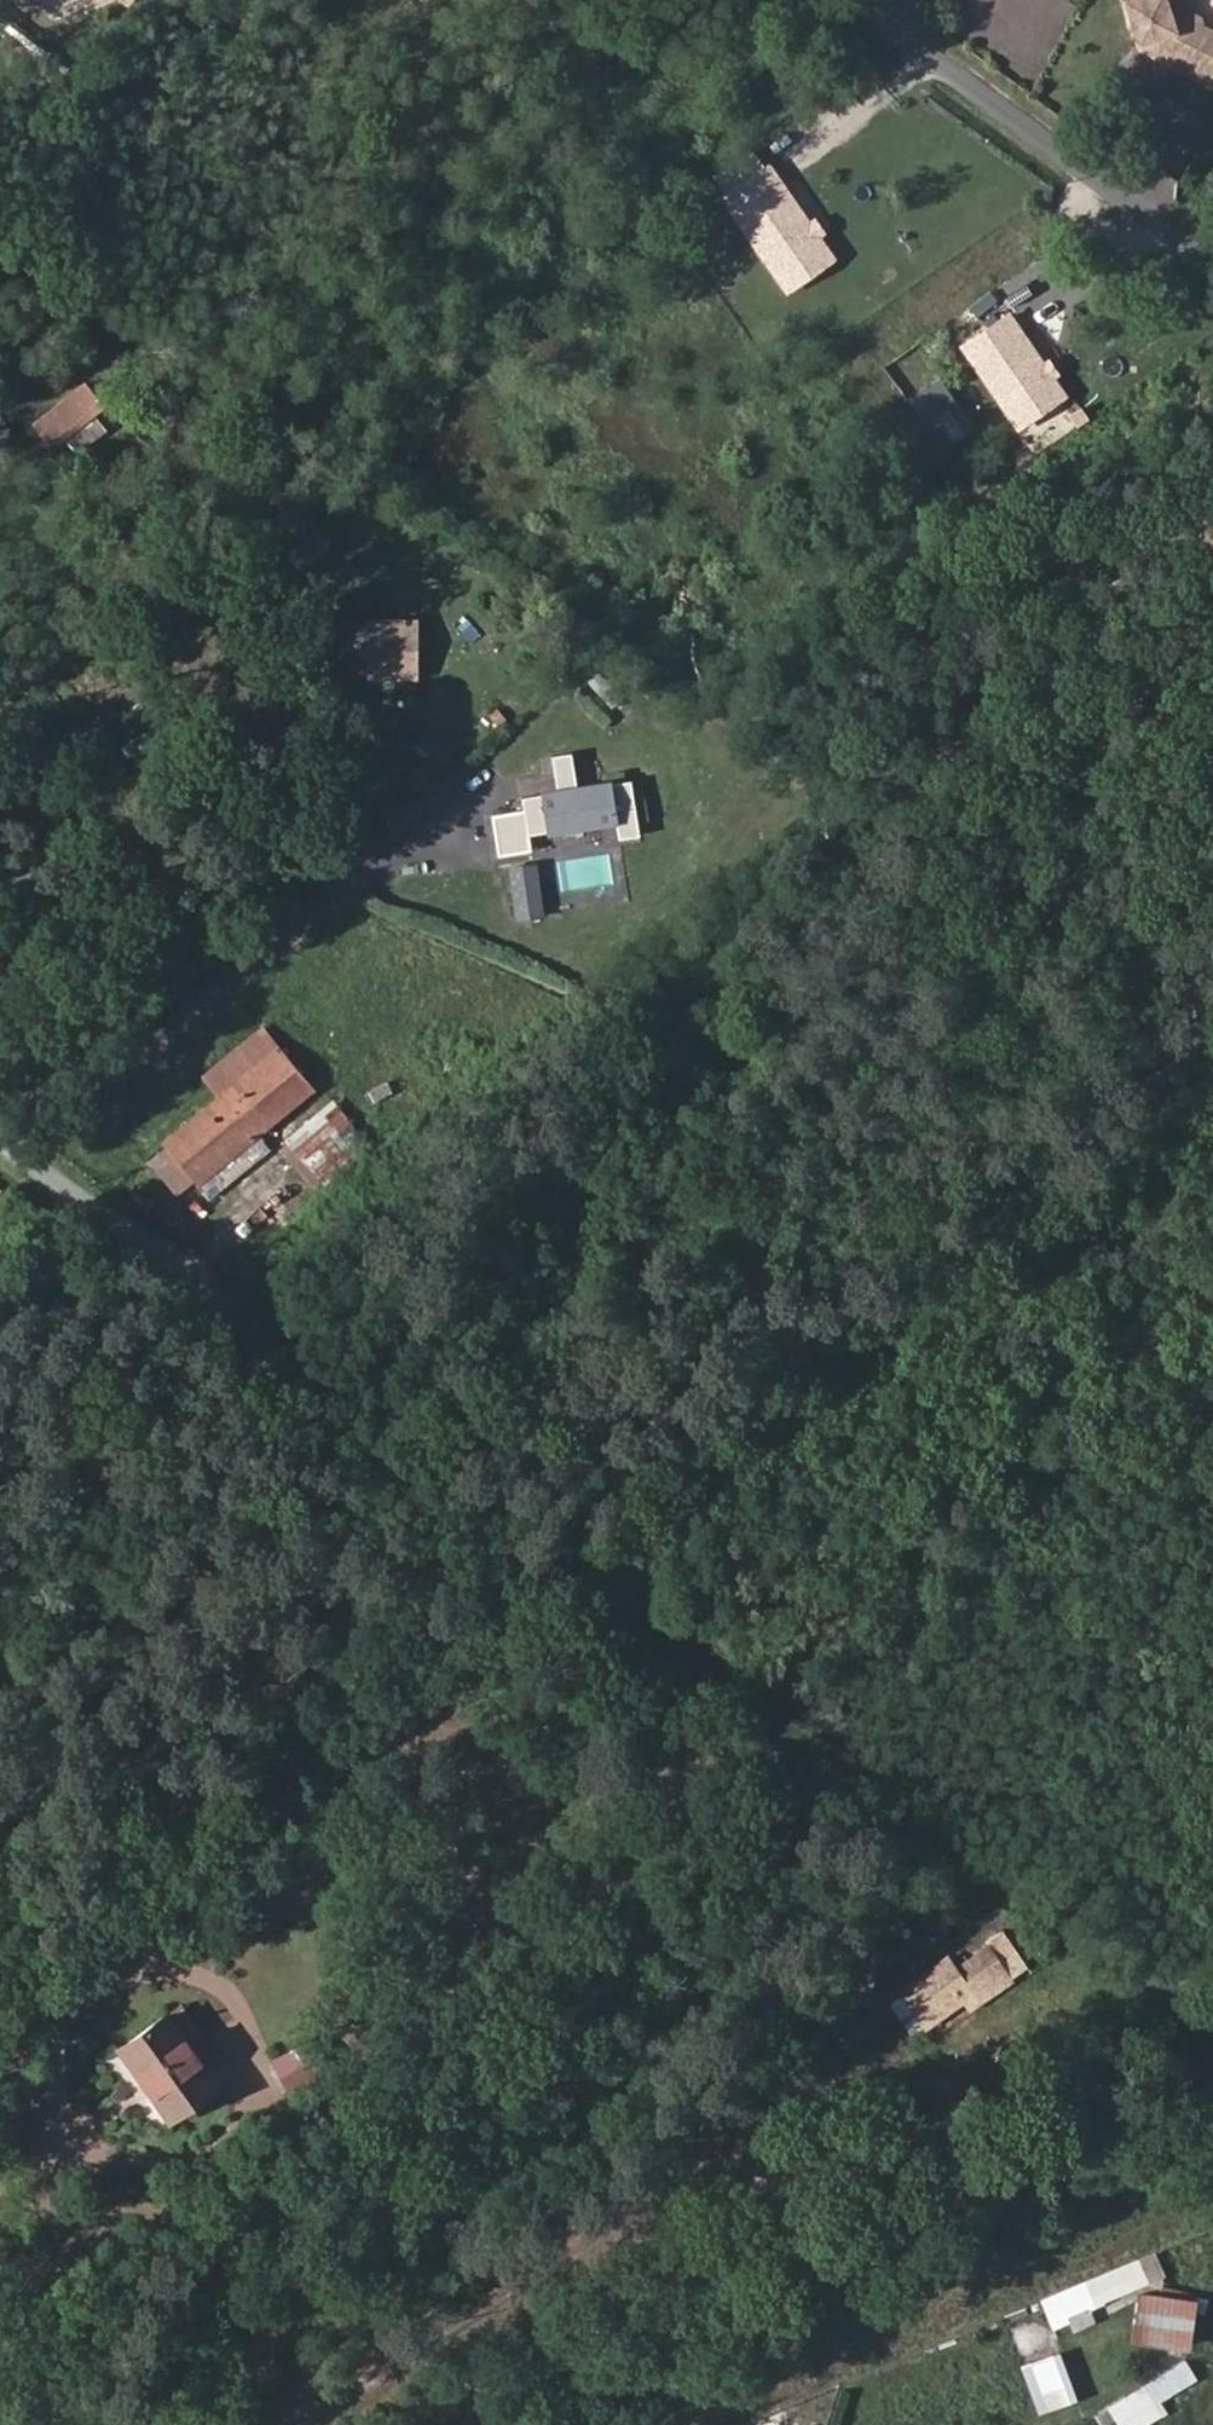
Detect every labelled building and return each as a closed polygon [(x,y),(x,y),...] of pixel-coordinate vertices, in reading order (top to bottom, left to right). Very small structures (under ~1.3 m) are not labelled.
[(1117,2),(1134,54),(1158,66),(1156,70),(1206,96),(1212,84),(1212,53),(1178,35),(1177,30),(1185,15),(1177,0),(1118,0),(1117,2)] [(770,174),(726,206),(792,295),(836,262),(770,174)] [(1014,312),(968,344),(1023,426),(1069,394),(1014,312)] [(40,418),(69,454),(120,413),(91,377),(40,418)] [(422,616),(375,611),(369,666),(416,671),(422,616)] [(637,830),(627,775),(573,785),(567,750),(548,753),(554,789),(519,796),(522,810),(492,816),(499,852),(528,846),(526,833),(614,816),(617,834),(637,830)] [(544,911),(537,863),(512,867),(519,915),(544,911)] [(221,1091),(273,1048),(258,1029),(205,1073),(221,1091)] [(200,1178),(204,1182),(264,1131),(276,1121),(273,1117),(310,1087),(273,1048),(221,1091),(164,1139),(170,1145),(200,1178)] [(314,1188),(384,1135),(361,1104),(350,1112),(339,1098),(279,1143),(314,1188)] [(264,1131),(204,1182),(217,1197),(278,1147),(264,1131)] [(200,1178),(170,1145),(150,1163),(180,1196),(200,1178)] [(962,1973),(949,1954),(904,1987),(928,2025),(999,1978),(986,1959),(962,1973)] [(1019,1965),(999,1978),(1007,1989),(1026,1976),(1019,1965)] [(171,2119),(223,2085),(194,2042),(205,2035),(185,2007),(175,2013),(171,2008),(119,2044),(171,2119)] [(277,2059),(293,2092),(332,2072),(317,2038),(277,2059)] [(1186,2347),(1190,2295),(1133,2290),(1129,2343),(1186,2347)] [(1054,2350),(1017,2365),(1036,2414),(1074,2399),(1054,2350)] [(1157,2397),(1194,2383),(1186,2363),(1106,2395),(1118,2424),(1138,2424),(1164,2415),(1157,2397)]
